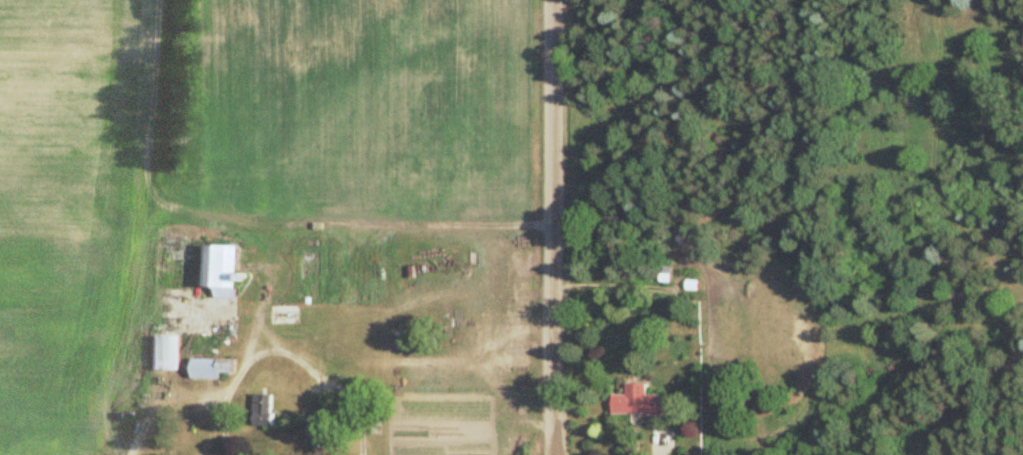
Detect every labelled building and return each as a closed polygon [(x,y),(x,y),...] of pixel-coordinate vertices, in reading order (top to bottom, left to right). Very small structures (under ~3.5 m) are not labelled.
[(231,297),(231,280),(249,280),(249,272),(232,272),(232,241),(168,241),(168,261),(199,261),(199,286),(208,286),(208,297),(231,297)] [(150,370),(175,370),(175,334),(150,334),(150,370)] [(185,379),(230,379),(230,359),(185,359),(185,379)] [(608,414),(662,415),(662,395),(642,395),(642,384),(622,384),(622,392),(608,392),(608,414)] [(270,425),(270,394),(251,394),(251,425),(270,425)]
